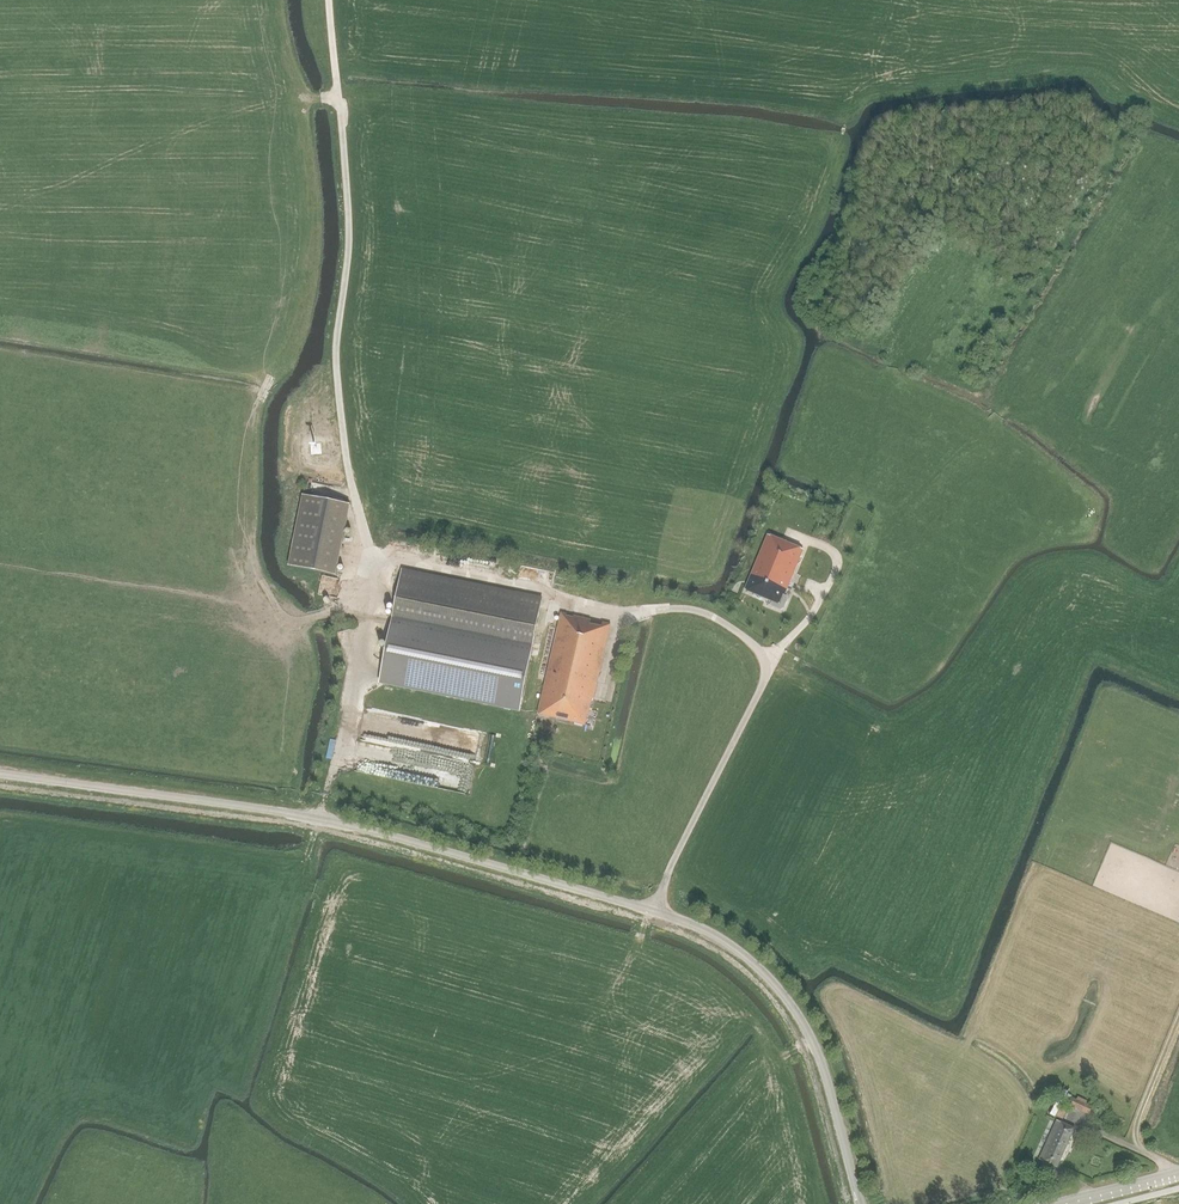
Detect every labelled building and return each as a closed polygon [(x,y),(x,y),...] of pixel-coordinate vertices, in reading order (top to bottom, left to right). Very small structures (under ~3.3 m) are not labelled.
[(336,575),(349,505),(303,496),(289,566),(336,575)] [(768,535),(745,590),(772,602),(772,604),(773,606),(780,610),(783,609),(787,599),(786,596),(784,596),(803,550),(768,535)] [(530,655),(542,598),(402,570),(380,681),(519,709),(530,655)] [(565,615),(560,613),(537,714),(585,725),(588,710),(589,710),(591,699),(593,700),(610,625),(602,623),(601,627),(589,625),(590,620),(573,616),(572,618),(565,616),(565,615)] [(1049,1114),(1055,1117),(1064,1099),(1066,1095),(1068,1091),(1062,1088),(1049,1114)] [(1069,1101),(1067,1105),(1082,1111),(1086,1104),(1080,1101),(1071,1097),(1069,1101)] [(1069,1142),(1074,1129),(1057,1121),(1051,1133),(1069,1142)] [(1063,1155),(1069,1142),(1051,1133),(1045,1147),(1063,1155)] [(1057,1168),(1063,1155),(1045,1147),(1039,1160),(1042,1161),(1038,1170),(1048,1175),(1052,1165),(1057,1168)]
